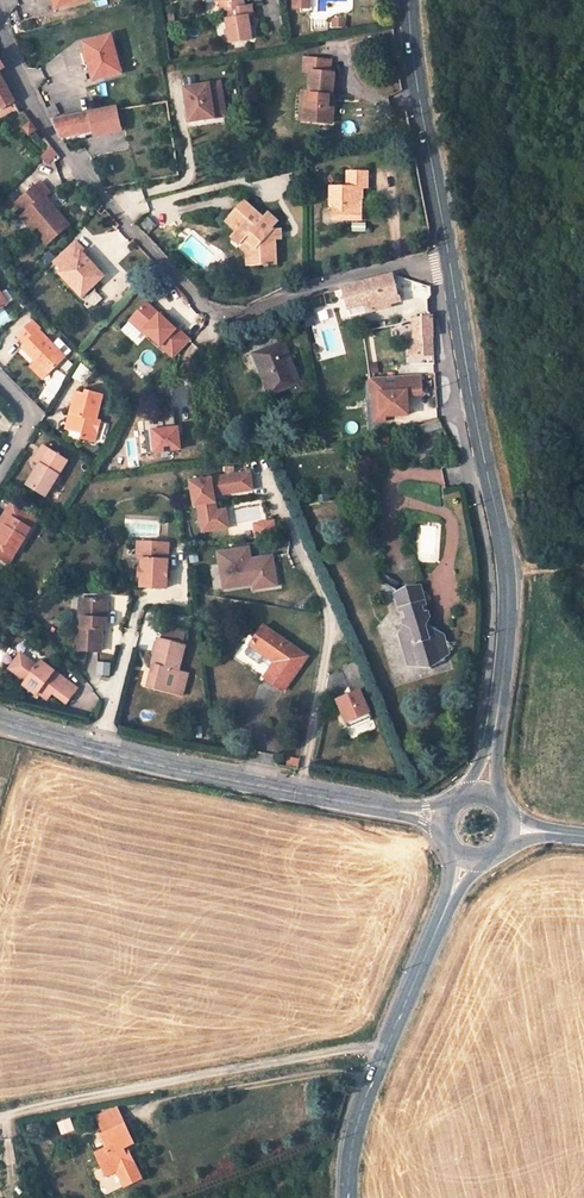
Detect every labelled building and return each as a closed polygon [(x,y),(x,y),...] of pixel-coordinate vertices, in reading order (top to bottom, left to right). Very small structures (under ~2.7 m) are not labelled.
[(60,9),(88,0),(57,0),(60,9)] [(219,5),(223,4),(225,13),(232,12),(246,9),(245,0),(240,1),(240,0),(218,0),(219,5)] [(294,1),(300,1),(300,10),(309,10),(309,0),(294,0),(294,1)] [(255,18),(253,8),(246,9),(232,12),(233,22),(229,22),(233,46),(255,42),(252,28),(250,19),(255,18)] [(113,37),(85,44),(91,69),(93,69),(96,81),(122,74),(113,37)] [(304,122),(332,124),(334,104),(332,103),(329,103),(329,98),(332,98),(334,75),(329,74),(330,62),(305,60),(304,73),(311,74),(309,107),(305,107),(304,122)] [(0,111),(14,102),(0,76),(0,111)] [(226,105),(222,83),(186,89),(188,105),(191,105),(192,110),(189,110),(191,123),(216,119),(214,107),(226,105)] [(120,131),(116,108),(90,113),(60,119),(58,114),(52,116),(62,137),(94,131),(95,136),(120,131)] [(31,122),(23,129),(28,136),(29,135),(39,148),(41,146),(46,151),(51,147),(31,122)] [(48,164),(57,155),(51,147),(41,159),(48,164)] [(367,173),(347,172),(347,187),(330,187),(330,206),(333,206),(332,220),(362,221),(362,203),(359,200),(359,194),(362,195),(363,187),(367,187),(367,173)] [(50,194),(41,184),(16,204),(25,215),(28,213),(34,221),(30,225),(31,226),(47,245),(69,227),(57,213),(54,215),(51,212),(51,206),(45,198),(50,194)] [(248,236),(250,238),(247,241),(256,250),(256,267),(276,265),(275,241),(281,241),(280,230),(274,230),(273,228),(278,222),(268,213),(263,218),(244,201),(228,217),(239,228),(235,232),(230,236),(239,244),(248,236)] [(28,213),(25,215),(21,219),(28,228),(31,226),(30,225),(34,221),(28,213)] [(224,222),(235,232),(239,228),(228,217),(224,222)] [(239,248),(246,255),(246,267),(256,267),(256,250),(247,241),(239,248)] [(72,282),(84,295),(100,280),(95,274),(99,271),(81,252),(78,255),(71,247),(54,262),(61,270),(59,272),(70,284),(72,282)] [(343,288),(350,317),(376,309),(375,303),(388,300),(398,297),(394,275),(392,275),(343,288)] [(406,279),(404,291),(427,300),(431,295),(429,287),(406,279)] [(9,305),(0,292),(0,311),(9,305)] [(390,306),(388,300),(375,303),(376,309),(390,306)] [(174,359),(190,341),(176,329),(175,330),(145,304),(130,321),(174,359)] [(301,315),(304,327),(311,326),(308,313),(301,315)] [(413,320),(414,336),(410,337),(411,356),(434,354),(432,316),(413,320)] [(50,375),(66,358),(39,330),(41,328),(32,319),(17,335),(25,344),(22,347),(37,361),(50,375)] [(65,355),(70,351),(59,338),(54,342),(65,355)] [(282,343),(254,355),(270,394),(299,383),(282,343)] [(33,365),(46,379),(50,375),(37,361),(33,365)] [(430,393),(429,374),(378,377),(379,397),(388,396),(389,415),(416,414),(415,404),(413,404),(412,394),(430,393)] [(78,393),(72,413),(76,414),(75,419),(70,422),(68,429),(83,433),(82,438),(96,442),(101,423),(98,422),(104,398),(89,393),(88,396),(78,393)] [(432,430),(443,427),(439,420),(430,423),(432,430)] [(179,426),(149,428),(150,452),(180,451),(179,426)] [(387,437),(389,443),(398,440),(396,434),(387,437)] [(38,466),(26,486),(45,498),(67,462),(43,447),(34,463),(38,466)] [(251,470),(187,479),(191,507),(196,506),(200,534),(230,529),(226,505),(221,506),(220,495),(254,490),(251,470)] [(37,521),(11,505),(5,515),(8,518),(2,526),(6,529),(0,539),(0,554),(2,551),(14,558),(37,521)] [(6,529),(2,526),(8,518),(5,515),(0,523),(0,539),(6,529)] [(275,520),(253,521),(254,538),(276,536),(275,520)] [(167,545),(137,547),(137,560),(140,564),(142,564),(143,574),(140,574),(141,581),(143,581),(144,592),(169,591),(167,545)] [(278,585),(274,553),(251,556),(250,546),(216,550),(221,592),(278,585)] [(0,554),(0,561),(9,567),(14,558),(2,551),(0,554)] [(426,604),(420,585),(396,593),(400,609),(401,609),(405,624),(400,634),(409,664),(448,653),(443,634),(428,638),(424,625),(426,624),(429,619),(425,605),(426,604)] [(78,628),(77,650),(101,651),(102,630),(106,630),(107,620),(103,620),(104,601),(84,599),(82,628),(78,628)] [(307,657),(263,626),(250,645),(266,656),(267,655),(275,660),(274,662),(275,663),(265,678),(283,690),(307,657)] [(164,630),(162,640),(181,645),(184,635),(164,630)] [(162,640),(158,639),(151,665),(153,665),(156,666),(153,674),(150,673),(147,687),(180,695),(186,673),(178,671),(185,646),(181,645),(162,640)] [(36,667),(20,654),(9,669),(25,681),(22,685),(36,695),(37,693),(46,700),(52,693),(66,704),(77,690),(40,662),(36,667)] [(188,674),(186,673),(180,695),(182,696),(188,674)] [(334,699),(344,723),(370,712),(359,687),(334,699)] [(105,1133),(125,1125),(118,1108),(98,1117),(105,1133)] [(105,1133),(101,1135),(108,1151),(96,1155),(102,1169),(106,1167),(110,1175),(130,1165),(123,1149),(127,1148),(134,1144),(125,1125),(105,1133)] [(123,1149),(130,1165),(134,1163),(127,1148),(123,1149)]
